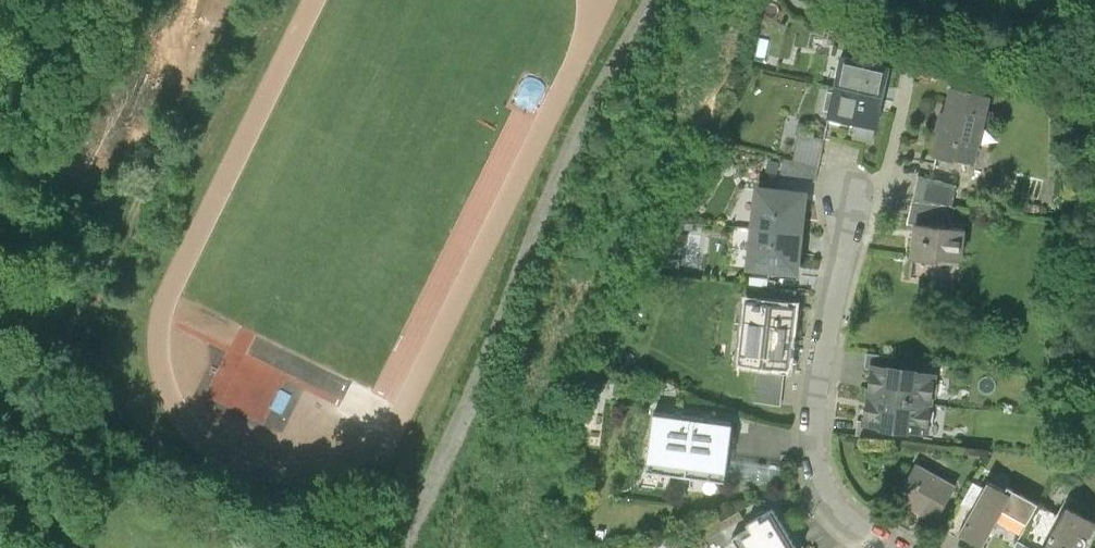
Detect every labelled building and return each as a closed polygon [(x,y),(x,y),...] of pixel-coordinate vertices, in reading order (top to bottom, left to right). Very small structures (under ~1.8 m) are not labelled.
[(842,57),(836,86),(884,96),(890,66),(842,57)] [(878,125),(884,96),(836,86),(830,115),(878,125)] [(995,96),(955,86),(948,112),(944,111),(939,130),(943,131),(938,152),(979,162),(995,96)] [(827,138),(802,133),(796,160),(785,157),(782,171),(818,179),(827,138)] [(962,186),(925,178),(919,202),(921,203),(914,223),(922,224),(956,229),(962,209),(958,208),(962,186)] [(786,189),(764,187),(760,227),(807,232),(811,197),(785,194),(786,189)] [(973,231),(956,229),(922,224),(918,260),(968,266),(973,231)] [(803,265),(807,232),(760,227),(756,266),(777,268),(779,263),(803,265)] [(739,360),(771,364),(785,366),(788,366),(795,308),(745,303),(739,360)] [(226,351),(206,398),(265,422),(271,408),(288,415),(299,388),(341,405),(352,378),(296,355),(289,372),(243,353),(241,357),(226,351)] [(871,368),(871,365),(894,368),(896,358),(866,354),(864,368),(871,368)] [(757,369),(754,401),(781,404),(785,366),(771,364),(770,371),(757,369)] [(871,368),(867,397),(932,405),(936,374),(894,368),(871,365),(871,368)] [(927,437),(932,405),(867,397),(863,428),(927,437)] [(683,479),(691,419),(653,414),(645,474),(683,479)] [(730,424),(691,419),(683,479),(722,484),(730,424)] [(917,463),(896,502),(935,523),(956,483),(917,463)] [(989,482),(959,535),(982,547),(1003,511),(1012,495),(1004,491),(989,482)] [(1007,487),(1004,491),(1012,495),(1003,511),(1025,524),(1037,504),(1007,487)] [(1083,540),(1087,543),(1093,532),(1094,529),(1094,524),(1066,508),(1042,547),(1078,547),(1083,540)] [(749,530),(732,540),(737,547),(793,547),(772,511),(746,525),(749,530)] [(1020,547),(1033,547),(1017,539),(1014,544),(1020,547)]
